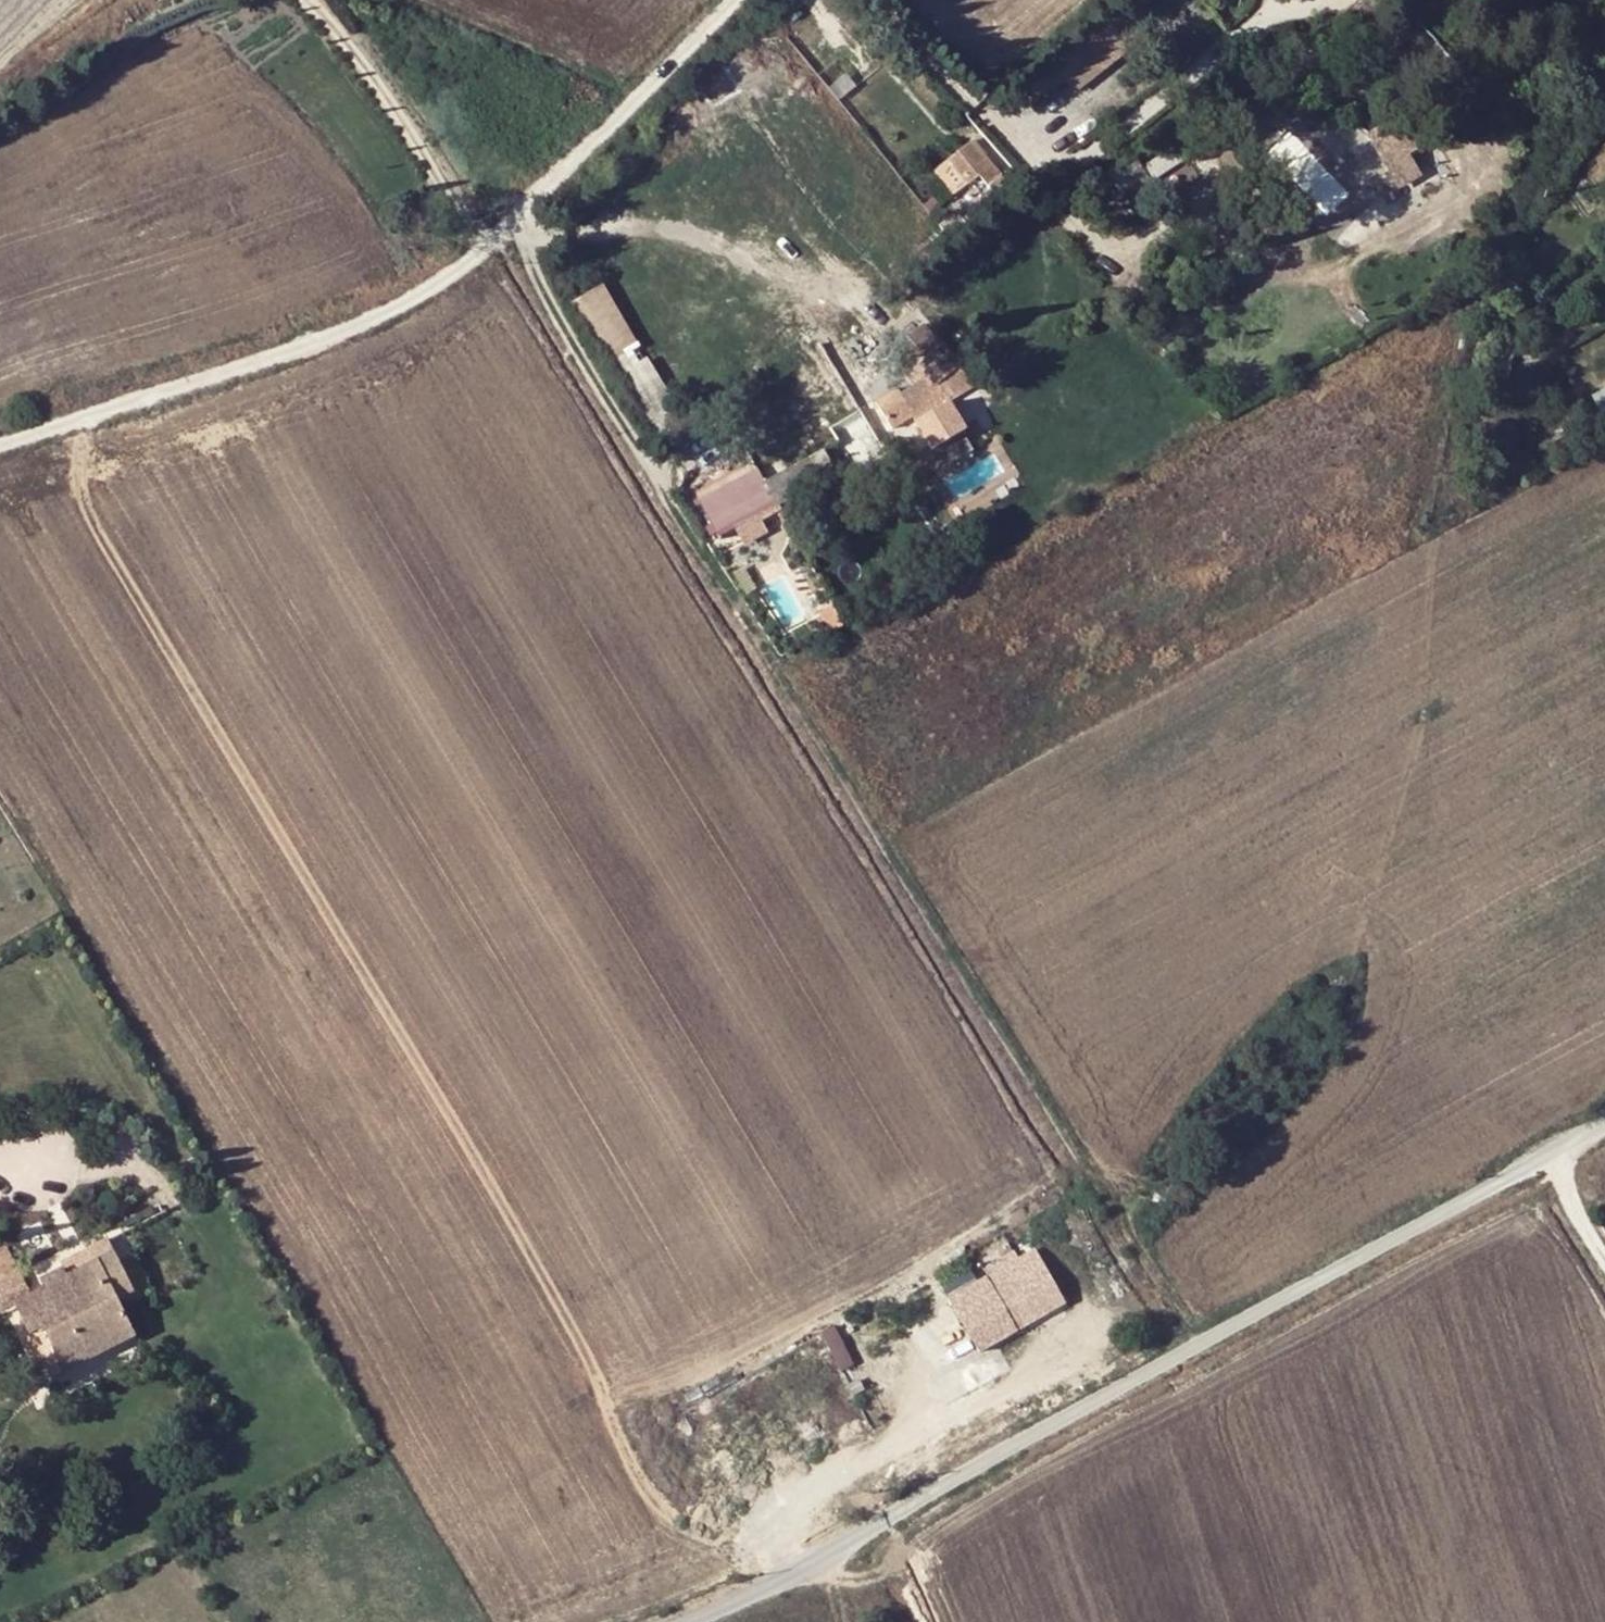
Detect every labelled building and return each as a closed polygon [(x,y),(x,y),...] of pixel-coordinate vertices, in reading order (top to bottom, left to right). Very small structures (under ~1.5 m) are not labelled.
[(1113,20),(1054,65),(1070,86),(1129,42),(1113,20)] [(971,139),(947,158),(966,183),(978,175),(989,191),(961,212),(955,205),(932,223),(941,234),(958,220),(961,225),(1009,188),(971,139)] [(1212,144),(1201,143),(1188,150),(1185,162),(1191,174),(1202,175),(1214,168),(1218,154),(1212,144)] [(1160,194),(1137,159),(1108,178),(1130,213),(1160,194)] [(568,303),(664,459),(705,427),(695,410),(678,409),(600,284),(568,303)] [(900,346),(923,326),(913,313),(880,339),(918,385),(926,378),(900,346)] [(900,346),(926,378),(918,385),(902,398),(895,390),(873,408),(894,433),(915,415),(920,422),(969,381),(923,326),(900,346)] [(956,401),(920,421),(936,448),(971,428),(956,401)] [(787,468),(763,482),(776,506),(836,473),(823,449),(787,468)] [(955,496),(1007,475),(998,452),(946,472),(955,496)] [(779,454),(755,468),(763,482),(787,468),(779,454)] [(693,490),(718,536),(776,506),(763,482),(755,468),(751,460),(693,490)] [(32,1306),(15,1315),(18,1320),(28,1340),(40,1364),(50,1385),(136,1342),(117,1300),(132,1293),(108,1243),(84,1255),(91,1273),(67,1285),(63,1276),(42,1288),(46,1298),(32,1306)] [(1030,1249),(980,1280),(985,1289),(1040,1265),(1030,1249)] [(84,1255),(60,1268),(63,1276),(67,1285),(91,1273),(84,1255)] [(8,1261),(0,1265),(0,1326),(1,1327),(18,1320),(15,1315),(32,1306),(23,1290),(8,1261)] [(1013,1333),(1063,1302),(1040,1265),(985,1289),(1013,1333)] [(980,1280),(947,1301),(950,1305),(985,1289),(980,1280)] [(1013,1333),(985,1289),(950,1305),(979,1353),(1013,1333)] [(827,1334),(843,1369),(855,1363),(839,1328),(827,1334)] [(40,1364),(28,1340),(17,1346),(28,1371),(40,1364)]
